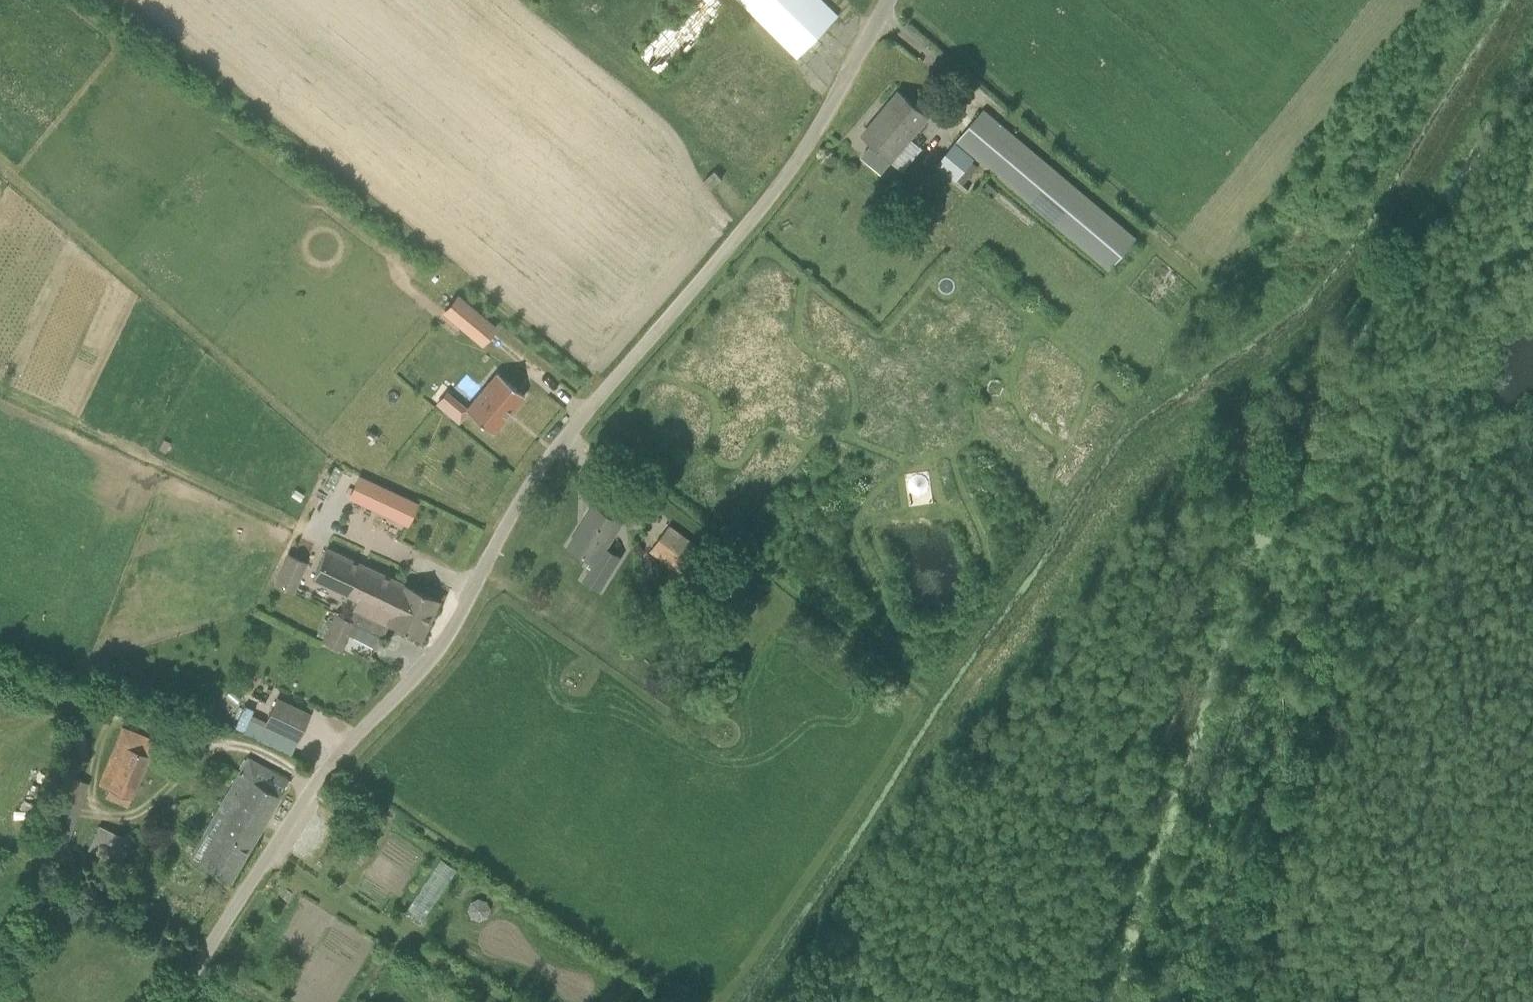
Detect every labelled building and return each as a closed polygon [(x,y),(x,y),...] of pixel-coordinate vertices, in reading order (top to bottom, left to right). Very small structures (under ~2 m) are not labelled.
[(640,52),(664,75),(730,4),(725,0),(689,0),(640,52)] [(800,56),(839,16),(822,0),(742,0),(800,56)] [(863,135),(892,159),(928,116),(899,91),(888,106),(892,110),(868,138),(864,134),(863,135)] [(984,110),(957,141),(1111,269),(1137,239),(984,110)] [(955,144),(938,164),(957,180),(974,160),(955,144)] [(705,180),(712,188),(722,178),(715,170),(705,180)] [(496,327),(459,295),(445,311),(483,343),(496,327)] [(464,409),(492,432),(523,394),(496,371),(464,409)] [(417,502),(361,476),(352,495),(388,511),(387,515),(407,524),(417,502)] [(588,565),(611,579),(625,556),(608,546),(623,522),(595,505),(586,519),(588,520),(573,545),(571,544),(570,545),(592,559),(589,565),(588,565)] [(731,610),(750,585),(670,525),(651,551),(731,610)] [(357,599),(356,601),(376,610),(380,602),(390,607),(395,596),(400,598),(405,586),(326,549),(318,568),(310,564),(306,573),(314,577),(312,579),(357,599)] [(293,592),(306,563),(289,555),(276,584),(293,592)] [(406,585),(405,586),(400,598),(395,596),(390,607),(380,602),(376,610),(356,601),(348,618),(337,613),(323,640),(342,650),(354,623),(382,637),(389,622),(420,637),(437,600),(406,585)] [(267,721),(265,725),(297,740),(310,713),(277,698),(267,721)] [(297,740),(265,725),(267,721),(251,714),(242,733),(291,754),(297,740)] [(230,880),(263,823),(288,780),(249,757),(205,832),(216,839),(201,864),(230,880)] [(138,782),(117,773),(110,787),(132,797),(138,782)] [(112,859),(123,836),(103,826),(91,849),(112,859)]
